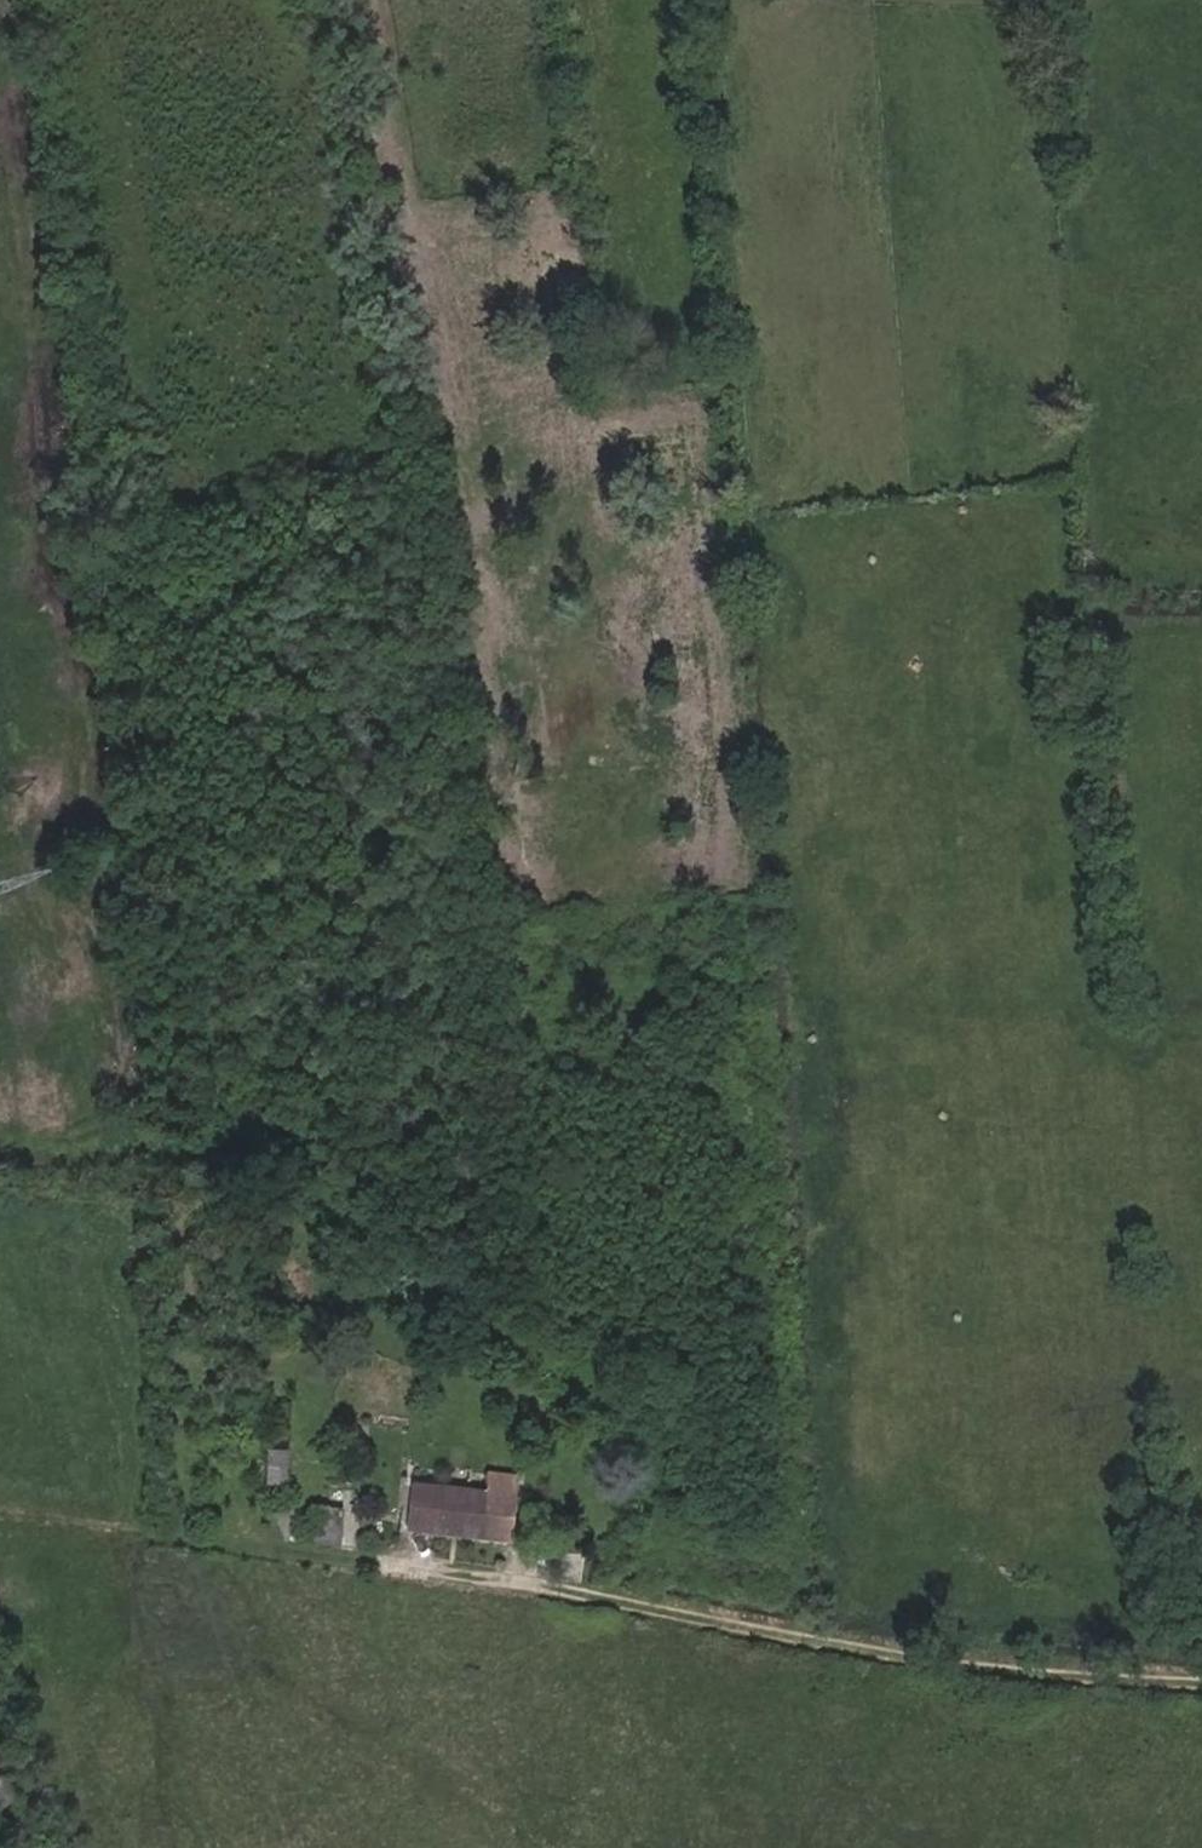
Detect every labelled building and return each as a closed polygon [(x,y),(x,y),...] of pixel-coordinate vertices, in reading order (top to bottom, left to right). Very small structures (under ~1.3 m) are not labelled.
[(418,1476),(413,1517),(500,1528),(505,1487),(418,1476)] [(268,1512),(281,1538),(300,1529),(287,1503),(268,1512)] [(313,1511),(310,1541),(344,1545),(346,1516),(313,1511)]
